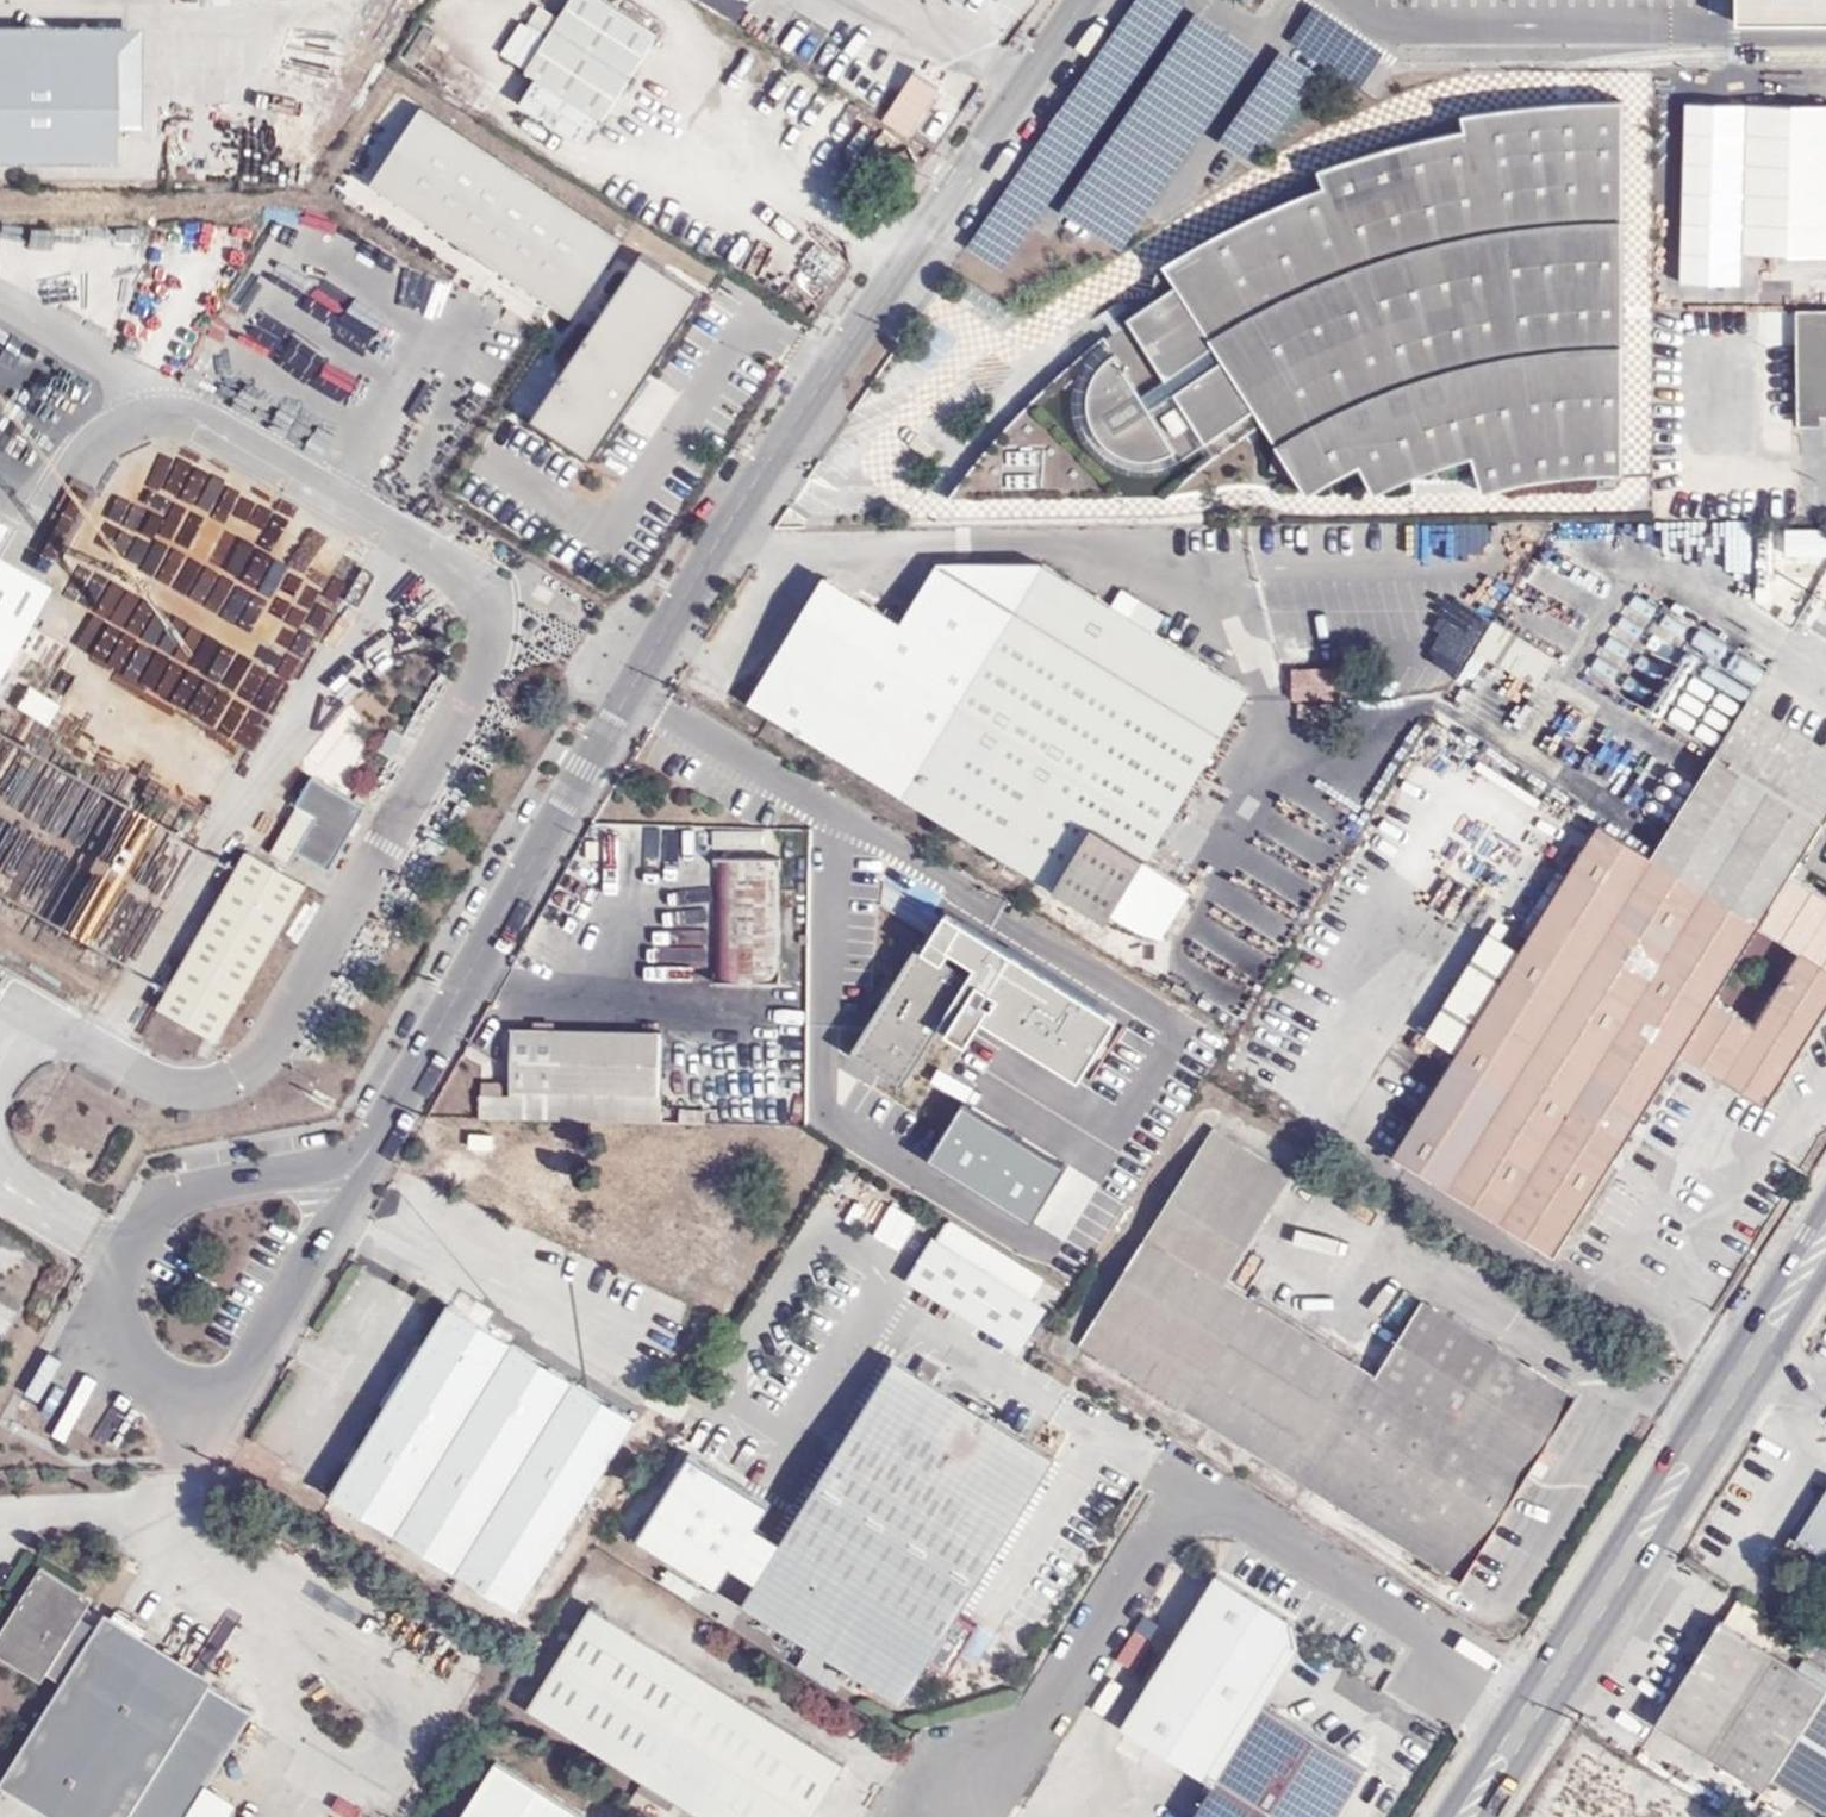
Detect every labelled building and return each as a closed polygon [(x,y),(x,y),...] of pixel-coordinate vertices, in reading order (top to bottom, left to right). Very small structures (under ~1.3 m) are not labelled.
[(602,0),(575,0),(530,72),(549,84),(533,107),(589,142),(602,118),(607,122),(662,36),(602,0)] [(962,244),(1000,269),(1185,0),(1129,0),(962,244)] [(1734,21),(1825,21),(1825,0),(1734,0),(1734,21)] [(1316,1),(1291,38),(1357,83),(1382,47),(1316,1)] [(1196,9),(1059,204),(1119,245),(1255,51),(1196,9)] [(119,51),(118,123),(140,123),(142,26),(0,24),(0,50),(119,51)] [(1319,70),(1281,45),(1220,134),(1258,160),(1319,70)] [(118,159),(118,123),(119,51),(0,50),(0,157),(118,159)] [(916,68),(882,117),(909,135),(943,86),(916,68)] [(924,128),(943,141),(967,108),(946,94),(924,128)] [(949,496),(1086,495),(1146,470),(1169,494),(1186,478),(1215,455),(1233,442),(1265,421),(1277,442),(1272,467),(1297,473),(1310,491),(1337,474),(1362,461),(1375,491),(1402,478),(1434,466),(1456,458),(1473,453),(1483,490),(1510,483),(1545,476),(1570,473),(1623,470),(1623,97),(1521,104),(1464,111),(1466,127),(1432,133),(1395,142),(1358,153),(1319,167),(1325,183),(1279,201),(1243,218),(1203,239),(1165,262),(1159,294),(1128,316),(1131,321),(1136,329),(1114,345),(1107,337),(1105,334),(1074,360),(1040,392),(1022,410),(986,450),(949,496)] [(1743,98),(1743,247),(1825,248),(1825,99),(1743,98)] [(372,177),(574,309),(622,239),(422,102),(372,177)] [(646,243),(536,410),(599,451),(709,284),(646,243)] [(532,321),(545,300),(474,257),(469,265),(487,276),(479,289),(532,321)] [(1817,310),(1825,310),(1825,288),(1816,288),(1817,310)] [(1825,415),(1825,310),(1817,310),(1798,310),(1799,424),(1824,424),(1823,415),(1825,415)] [(1131,321),(1107,337),(1114,345),(1136,329),(1131,321)] [(1146,470),(1086,495),(1169,494),(1146,470)] [(1785,554),(1825,553),(1825,526),(1784,527),(1785,554)] [(0,540),(0,672),(56,572),(0,540)] [(1118,606),(1128,592),(1112,581),(1102,595),(1033,552),(934,560),(897,615),(820,566),(749,686),(1125,926),(1149,929),(1177,887),(1132,858),(1238,684),(1143,622),(1118,606)] [(1151,608),(1128,592),(1118,606),(1143,622),(1151,608)] [(1495,610),(1475,643),(1534,682),(1553,650),(1495,610)] [(1326,700),(1326,667),(1293,666),(1292,700),(1326,700)] [(59,695),(8,674),(0,693),(0,703),(48,722),(59,695)] [(1825,813),(1825,746),(1754,702),(1724,751),(1825,813)] [(1825,925),(1825,882),(1802,868),(1825,832),(1825,813),(1724,751),(1674,829),(1825,925)] [(369,809),(315,778),(298,807),(300,809),(274,855),(293,866),(300,854),(332,872),(369,809)] [(713,847),(775,847),(775,829),(713,828),(713,847)] [(1825,1018),(1825,969),(1802,954),(1756,1027),(1717,1002),(1762,929),(1655,860),(1605,829),(1604,828),(1527,953),(1493,932),(1431,1034),(1464,1054),(1401,1156),(1562,1256),(1687,1053),(1771,1106),(1825,1018)] [(1825,969),(1825,925),(1674,829),(1655,860),(1762,929),(1763,927),(1804,951),(1802,954),(1825,969)] [(784,854),(722,853),(715,979),(782,981),(784,854)] [(304,890),(247,858),(161,1011),(218,1044),(304,890)] [(1762,929),(1802,954),(1804,951),(1763,927),(1762,929)] [(1756,1027),(1802,954),(1762,929),(1717,1002),(1756,1027)] [(1109,1054),(918,937),(848,1049),(1038,1168),(1109,1054)] [(536,1029),(560,1029),(559,1021),(558,1017),(552,1016),(545,1016),(540,1019),(536,1029)] [(482,1112),(629,1119),(631,1095),(663,1095),(667,1034),(560,1029),(536,1029),(517,1027),(514,1079),(514,1093),(483,1092),(482,1112)] [(484,1080),(483,1092),(514,1093),(514,1079),(484,1080)] [(1285,1169),(1208,1123),(1077,1334),(1457,1567),(1568,1388),(1416,1292),(1373,1361),(1224,1269),(1285,1169)] [(871,1233),(907,1241),(915,1208),(878,1200),(871,1233)] [(953,1224),(941,1242),(1035,1300),(1047,1281),(953,1224)] [(911,1280),(1012,1343),(1038,1302),(1035,1300),(941,1242),(936,1239),(911,1280)] [(1033,1339),(1035,1340),(1052,1310),(1038,1302),(1012,1343),(1026,1352),(1033,1339)] [(634,1422),(449,1308),(334,1495),(518,1609),(634,1422)] [(748,1604),(816,1646),(873,1681),(909,1703),(1058,1459),(898,1362),(791,1534),(765,1576),(748,1604)] [(765,1576),(791,1534),(762,1514),(776,1496),(695,1445),(640,1533),(723,1583),(736,1561),(765,1576)] [(1795,1534),(1825,1552),(1825,1486),(1795,1534)] [(105,1620),(99,1630),(79,1617),(90,1600),(39,1568),(0,1631),(0,1654),(40,1679),(45,1671),(65,1683),(4,1779),(64,1816),(186,1816),(252,1713),(138,1641),(105,1620)] [(1224,1781),(1269,1707),(1299,1649),(1291,1609),(1218,1569),(1119,1722),(1224,1781)] [(645,1773),(680,1795),(716,1816),(808,1816),(843,1761),(589,1603),(529,1701),(645,1773)] [(113,1607),(105,1620),(138,1641),(146,1628),(113,1607)] [(1757,1607),(1743,1629),(1772,1649),(1786,1626),(1757,1607)] [(1763,1794),(1770,1783),(1825,1694),(1825,1651),(1786,1626),(1772,1649),(1743,1629),(1719,1616),(1652,1723),(1763,1794)] [(873,1681),(816,1646),(804,1667),(842,1691),(845,1687),(863,1699),(873,1681)] [(1770,1783),(1824,1816),(1825,1816),(1825,1694),(1770,1783)] [(1269,1707),(1224,1781),(1201,1816),(1341,1816),(1369,1771),(1269,1707)] [(579,1816),(493,1764),(461,1816),(579,1816)] [(680,1795),(645,1773),(638,1788),(672,1809),(680,1795)]
